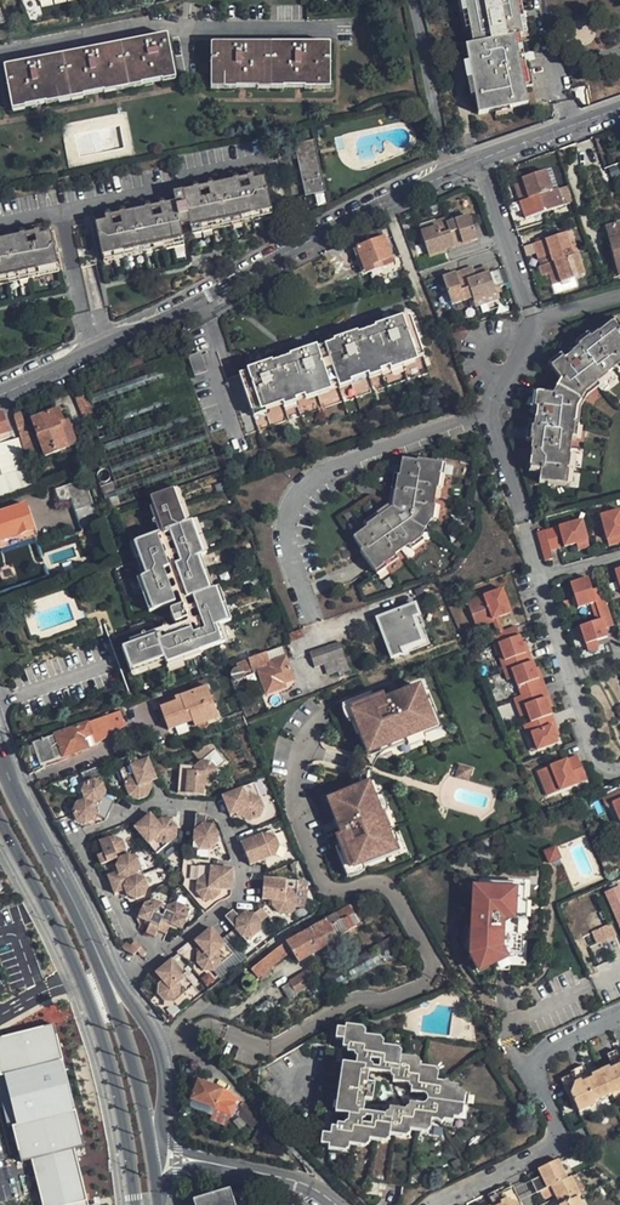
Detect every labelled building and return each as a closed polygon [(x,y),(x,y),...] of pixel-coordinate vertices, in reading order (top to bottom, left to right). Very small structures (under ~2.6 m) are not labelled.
[(529,104),(517,37),(524,36),(517,0),(467,0),(476,45),(468,46),(481,113),(529,104)] [(3,63),(11,101),(172,70),(165,33),(3,63)] [(211,79),(329,80),(329,42),(211,40),(211,79)] [(297,149),(318,144),(316,138),(295,142),(297,149)] [(302,175),(323,170),(318,144),(297,149),(302,175)] [(191,232),(273,215),(263,166),(181,183),(183,189),(184,198),(175,200),(174,194),(94,211),(103,260),(184,244),(182,234),(180,226),(190,224),(191,232)] [(515,182),(526,217),(564,204),(576,200),(570,182),(552,189),(546,168),(523,176),(524,179),(515,182)] [(305,190),(326,186),(323,170),(302,175),(305,190)] [(306,195),(327,190),(326,186),(305,190),(306,195)] [(183,189),(174,191),(174,194),(175,200),(184,198),(183,189)] [(448,229),(471,221),(470,217),(447,224),(448,229)] [(59,270),(49,220),(0,231),(0,282),(59,270)] [(421,233),(428,256),(478,240),(471,221),(448,229),(447,224),(446,220),(436,224),(438,228),(421,233)] [(607,226),(615,258),(617,264),(613,266),(616,276),(619,275),(619,223),(607,226)] [(182,234),(191,232),(190,224),(180,226),(182,234)] [(436,224),(420,229),(421,233),(438,228),(436,224)] [(367,233),(370,240),(382,236),(379,228),(367,233)] [(570,244),(575,242),(571,229),(566,231),(570,244)] [(584,274),(578,252),(575,242),(570,244),(566,231),(533,242),(538,257),(550,253),(552,261),(538,265),(541,275),(549,272),(553,284),(584,274)] [(390,258),(382,236),(370,240),(354,246),(363,268),(390,258)] [(485,276),(491,274),(489,267),(483,269),(485,276)] [(474,268),(444,276),(451,300),(460,297),(462,301),(474,297),(476,302),(498,295),(491,274),(485,276),(483,269),(475,272),(474,268)] [(541,275),(546,287),(553,284),(549,272),(541,275)] [(498,295),(476,302),(477,306),(499,300),(498,295)] [(226,378),(240,415),(252,410),(422,352),(410,315),(240,374),(226,378)] [(542,483),(566,485),(569,455),(571,439),(575,408),(586,389),(611,371),(619,364),(619,333),(619,334),(614,324),(596,338),(583,347),(569,358),(556,368),(566,380),(557,393),(541,392),(539,407),(537,425),(536,441),(533,464),(544,466),(543,472),(542,483)] [(583,347),(596,338),(591,332),(579,342),(583,347)] [(565,352),(552,362),(556,368),(569,358),(565,352)] [(190,357),(195,374),(206,370),(201,353),(190,357)] [(591,395),(615,377),(611,371),(586,389),(591,395)] [(586,389),(575,408),(582,409),(591,395),(586,389)] [(539,407),(541,392),(534,391),(532,406),(539,407)] [(91,412),(91,399),(78,400),(79,413),(91,412)] [(29,415),(43,455),(76,444),(62,404),(29,415)] [(571,439),(579,440),(582,409),(575,408),(571,439)] [(23,450),(33,448),(23,411),(14,413),(23,450)] [(530,424),(528,440),(536,441),(537,425),(530,424)] [(14,495),(32,488),(25,464),(19,441),(0,446),(0,499),(14,495)] [(569,455),(566,485),(573,486),(576,456),(569,455)] [(418,532),(428,518),(431,503),(434,488),(438,461),(416,457),(415,460),(401,458),(397,476),(392,507),(365,525),(351,536),(360,548),(358,549),(370,566),(391,551),(405,541),(418,532)] [(438,461),(434,488),(440,489),(444,462),(438,461)] [(544,466),(533,464),(532,471),(543,472),(544,466)] [(385,503),(361,520),(365,525),(392,507),(397,476),(391,474),(385,503)] [(193,519),(182,485),(177,487),(188,521),(193,519)] [(158,633),(119,647),(128,673),(164,660),(166,665),(200,653),(199,650),(224,641),(218,623),(230,619),(218,587),(213,589),(201,555),(206,553),(193,519),(188,521),(177,487),(150,497),(163,535),(169,533),(180,562),(174,565),(187,599),(192,597),(204,629),(198,631),(197,627),(161,640),(158,633)] [(435,520),(437,504),(431,503),(428,518),(435,520)] [(0,512),(0,541),(33,530),(24,504),(0,512)] [(604,514),(611,539),(619,537),(619,510),(604,514)] [(566,539),(568,547),(579,544),(591,541),(585,521),(563,527),(566,539)] [(558,529),(561,540),(566,539),(563,527),(558,529)] [(553,548),(553,551),(564,548),(561,540),(558,529),(548,532),(551,541),(553,548)] [(149,612),(174,602),(162,569),(168,567),(157,537),(159,536),(157,531),(128,541),(141,576),(137,578),(149,612)] [(418,532),(405,541),(410,548),(422,539),(418,532)] [(548,532),(540,534),(543,544),(551,541),(548,532)] [(591,541),(579,544),(582,551),(593,548),(591,541)] [(553,548),(544,550),(548,561),(555,559),(553,551),(553,548)] [(375,573),(396,558),(391,551),(370,566),(375,573)] [(218,587),(206,553),(201,555),(213,589),(218,587)] [(599,605),(608,603),(603,585),(594,588),(590,575),(573,581),(580,605),(590,601),(597,599),(599,605)] [(494,618),(508,613),(500,589),(465,601),(473,623),(488,617),(489,620),(494,618)] [(599,605),(597,599),(590,601),(594,614),(601,612),(599,605)] [(595,619),(577,625),(580,636),(584,635),(586,641),(598,638),(608,634),(605,628),(604,622),(613,619),(608,603),(599,605),(601,612),(602,617),(595,619)] [(173,622),(186,617),(182,604),(168,609),(173,622)] [(413,606),(375,621),(392,660),(403,655),(402,651),(422,643),(413,621),(418,619),(413,606)] [(488,617),(473,623),(474,628),(491,622),(495,633),(499,632),(494,618),(489,620),(488,617)] [(605,628),(614,625),(613,619),(604,622),(605,628)] [(494,643),(519,634),(516,626),(499,632),(495,633),(491,634),(494,643)] [(519,634),(494,643),(504,670),(511,667),(529,661),(522,641),(519,634)] [(598,638),(586,641),(588,648),(600,644),(598,638)] [(529,661),(532,660),(525,640),(522,641),(529,661)] [(339,643),(308,653),(313,668),(344,657),(339,643)] [(292,678),(284,657),(280,645),(248,657),(252,670),(257,668),(266,693),(283,686),(281,682),(292,678)] [(515,679),(520,694),(540,688),(538,682),(540,681),(535,668),(532,660),(529,661),(511,667),(515,679)] [(511,667),(504,670),(508,681),(515,679),(511,667)] [(540,688),(544,686),(538,667),(535,668),(540,681),(538,682),(540,688)] [(418,682),(346,709),(364,757),(436,729),(418,682)] [(545,697),(549,708),(552,707),(544,686),(540,688),(543,697),(545,697)] [(157,704),(166,730),(190,721),(192,727),(216,718),(205,687),(157,704)] [(527,713),(530,721),(547,715),(550,714),(549,708),(545,697),(543,697),(540,688),(520,694),(514,697),(518,707),(524,705),(527,713)] [(524,705),(518,707),(520,715),(527,713),(524,705)] [(123,726),(118,711),(108,715),(109,718),(105,719),(109,731),(123,726)] [(547,715),(554,735),(558,734),(550,714),(547,715)] [(103,716),(32,741),(40,765),(86,749),(110,734),(109,731),(105,719),(109,718),(108,715),(103,716)] [(530,721),(523,723),(530,742),(534,740),(537,748),(556,741),(554,735),(547,715),(530,721)] [(178,777),(177,793),(202,795),(203,786),(207,786),(215,779),(216,769),(224,762),(214,751),(193,768),(178,767),(178,777)] [(552,791),(585,779),(576,754),(536,769),(542,786),(549,783),(552,791)] [(149,759),(118,771),(127,796),(137,800),(146,797),(150,787),(148,783),(158,779),(149,759)] [(371,779),(322,798),(350,870),(399,851),(371,779)] [(77,799),(108,812),(111,804),(102,800),(104,795),(98,780),(83,786),(77,799)] [(549,783),(542,786),(545,793),(552,791),(549,783)] [(253,785),(221,798),(228,817),(238,813),(240,817),(250,821),(259,817),(262,808),(253,785)] [(604,795),(607,804),(614,802),(618,811),(619,810),(619,788),(604,795)] [(108,812),(77,799),(71,812),(72,816),(75,824),(81,826),(91,823),(94,817),(103,821),(108,812)] [(149,815),(133,828),(155,854),(175,838),(175,828),(169,820),(159,819),(156,822),(149,815)] [(195,816),(192,848),(209,849),(216,844),(217,834),(211,826),(204,825),(204,816),(195,816)] [(272,831),(240,843),(244,853),(253,849),(255,855),(266,860),(274,856),(278,846),(272,831)] [(118,859),(125,856),(120,843),(111,838),(96,844),(101,856),(95,858),(99,868),(115,862),(115,860),(118,859)] [(559,860),(554,847),(542,853),(547,865),(559,860)] [(109,887),(141,875),(135,860),(126,856),(125,856),(118,859),(114,869),(116,874),(106,877),(109,887)] [(232,870),(209,868),(208,876),(204,876),(196,882),(195,893),(202,900),(211,901),(219,895),(220,890),(230,891),(232,870)] [(141,875),(109,887),(113,897),(117,895),(123,893),(125,898),(134,902),(142,898),(147,890),(141,875)] [(285,880),(263,879),(261,901),(272,901),(271,905),(278,913),(288,914),(295,908),(297,891),(285,890),(285,880)] [(490,879),(490,882),(517,884),(516,895),(519,896),(524,896),(525,881),(490,879)] [(490,882),(477,881),(475,900),(479,900),(478,908),(475,907),(474,918),(471,918),(468,949),(473,959),(488,952),(495,948),(512,949),(514,931),(517,931),(518,915),(519,896),(516,895),(517,884),(490,882)] [(524,896),(519,896),(518,915),(526,915),(527,896),(524,896)] [(155,933),(166,909),(151,902),(142,906),(135,919),(146,925),(144,929),(142,934),(152,939),(155,933)] [(348,905),(334,914),(340,924),(343,922),(348,932),(359,925),(348,905)] [(166,909),(155,933),(163,937),(167,928),(178,932),(187,912),(173,906),(166,909)] [(223,917),(246,943),(259,933),(259,923),(252,915),(243,915),(238,919),(231,911),(223,917)] [(327,918),(285,941),(281,944),(250,970),(257,978),(288,953),(284,948),(288,945),(298,961),(338,937),(348,932),(343,922),(340,924),(334,914),(333,914),(327,918)] [(597,945),(616,936),(611,923),(591,931),(597,945)] [(210,928),(194,941),(200,950),(196,953),(194,963),(201,971),(211,971),(231,955),(219,940),(210,928)] [(517,931),(514,931),(512,949),(520,950),(522,931),(517,931)] [(119,945),(124,955),(131,953),(136,949),(137,948),(134,942),(127,947),(125,943),(119,945)] [(142,955),(137,948),(136,949),(131,953),(136,960),(142,955)] [(488,952),(473,959),(477,966),(491,959),(488,952)] [(180,973),(171,962),(155,975),(161,982),(157,985),(157,996),(164,1004),(172,1004),(193,988),(180,973)] [(305,972),(289,982),(296,994),(307,989),(312,985),(305,972)] [(296,994),(289,982),(279,987),(286,1000),(296,994)] [(222,1015),(246,996),(238,986),(214,1005),(222,1015)] [(257,1026),(278,1010),(270,999),(249,1014),(257,1026)] [(347,1062),(339,1112),(356,1114),(354,1129),(335,1126),(334,1134),(325,1133),(324,1144),(331,1145),(331,1150),(342,1151),(343,1144),(362,1146),(363,1139),(384,1141),(385,1134),(403,1136),(404,1130),(424,1133),(425,1125),(435,1127),(436,1122),(440,1123),(443,1125),(448,1120),(456,1122),(461,1086),(453,1085),(451,1080),(446,1082),(442,1081),(443,1076),(432,1074),(433,1066),(414,1063),(415,1056),(396,1053),(397,1046),(377,1043),(378,1036),(360,1034),(361,1025),(350,1023),(349,1027),(341,1026),(339,1037),(348,1039),(347,1046),(366,1049),(364,1064),(347,1062)] [(75,1148),(83,1146),(54,1024),(0,1038),(0,1073),(22,1161),(31,1159),(43,1204),(89,1204),(75,1148)] [(618,1060),(613,1049),(606,1052),(611,1064),(599,1069),(610,1091),(619,1087),(619,1059),(618,1060)] [(573,1070),(558,1077),(566,1095),(569,1094),(576,1111),(595,1103),(593,1099),(610,1091),(599,1069),(586,1075),(581,1064),(572,1068),(573,1070)] [(198,1080),(191,1099),(216,1108),(229,1113),(231,1113),(235,1104),(233,1103),(236,1095),(233,1093),(224,1089),(198,1080)] [(259,1143),(261,1137),(264,1135),(267,1135),(269,1135),(271,1136),(274,1133),(265,1124),(255,1128),(251,1139),(259,1143)] [(560,1160),(541,1168),(547,1179),(537,1183),(541,1192),(545,1190),(569,1180),(560,1160)] [(590,1193),(581,1174),(574,1178),(583,1196),(590,1193)] [(574,1178),(569,1180),(545,1190),(549,1199),(560,1194),(562,1198),(559,1199),(561,1204),(563,1204),(580,1197),(583,1196),(574,1178)] [(518,1203),(521,1202),(513,1186),(498,1193),(497,1190),(488,1194),(493,1203),(493,1204),(519,1204),(518,1203)] [(229,1190),(192,1201),(194,1204),(234,1204),(229,1190)]
